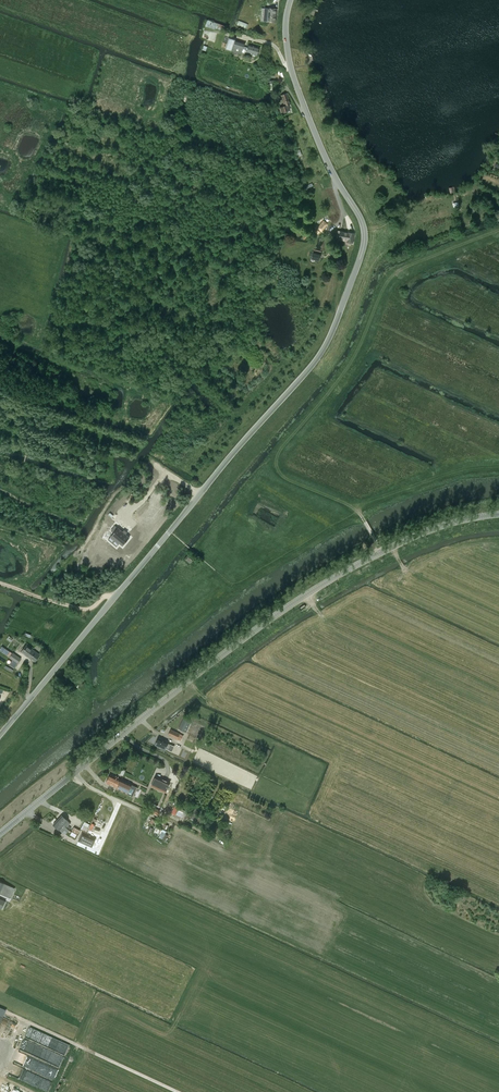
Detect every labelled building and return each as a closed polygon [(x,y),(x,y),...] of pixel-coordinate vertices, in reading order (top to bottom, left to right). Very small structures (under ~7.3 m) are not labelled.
[(276,22),(277,9),(262,7),(261,21),(276,22)] [(205,26),(215,30),(217,23),(207,20),(205,26)] [(245,42),(236,40),(229,38),(226,48),(242,53),(245,42)] [(257,56),(260,47),(249,44),(247,50),(245,49),(244,54),(247,55),(248,53),(257,56)] [(270,92),(276,91),(274,80),(268,81),(270,92)] [(289,105),(291,104),(288,93),(281,95),(285,106),(280,108),(282,112),(291,109),(289,105)] [(328,224),(323,220),(318,228),(322,231),(328,224)] [(353,243),(354,234),(348,232),(348,233),(337,231),(336,239),(346,241),(346,242),(353,243)] [(321,255),(313,253),(311,259),(319,261),(321,255)] [(111,531),(113,533),(111,536),(123,546),(130,537),(118,528),(115,526),(111,531)] [(194,560),(188,556),(184,560),(190,565),(194,560)] [(35,662),(40,655),(26,645),(21,652),(35,662)] [(21,658),(2,646),(0,649),(0,650),(18,662),(21,658)] [(87,687),(80,682),(77,688),(83,693),(87,687)] [(66,707),(60,703),(56,708),(62,712),(66,707)] [(186,732),(190,722),(183,718),(178,728),(186,732)] [(180,733),(171,729),(168,735),(181,741),(184,735),(180,734),(180,733)] [(159,738),(156,744),(163,748),(164,748),(166,749),(168,749),(170,745),(168,744),(166,743),(166,741),(159,738)] [(132,796),(136,787),(131,785),(132,784),(121,779),(120,781),(109,776),(106,783),(117,788),(116,789),(132,796)] [(165,791),(169,782),(156,776),(151,785),(165,791)] [(175,805),(171,813),(183,820),(186,814),(187,814),(188,812),(181,808),(175,805)] [(199,823),(202,818),(198,816),(198,817),(192,814),(190,818),(199,823)] [(57,820),(69,829),(71,828),(69,826),(71,823),(68,820),(62,815),(57,820)] [(103,822),(105,816),(101,815),(94,830),(100,833),(105,823),(103,822)] [(149,833),(163,839),(167,831),(166,831),(168,825),(156,820),(152,818),(150,823),(153,824),(149,833)] [(69,829),(57,820),(53,825),(59,829),(63,832),(64,830),(67,832),(69,829)] [(84,821),(81,829),(87,832),(90,824),(84,821)] [(78,841),(92,847),(96,839),(82,832),(78,841)] [(10,898),(15,889),(0,882),(0,893),(10,898)] [(37,1037),(50,1041),(52,1035),(39,1031),(37,1037)] [(10,1076),(49,1090),(53,1080),(54,1080),(58,1068),(59,1068),(63,1056),(41,1048),(42,1043),(25,1037),(20,1050),(11,1046),(6,1060),(15,1063),(10,1076)]
